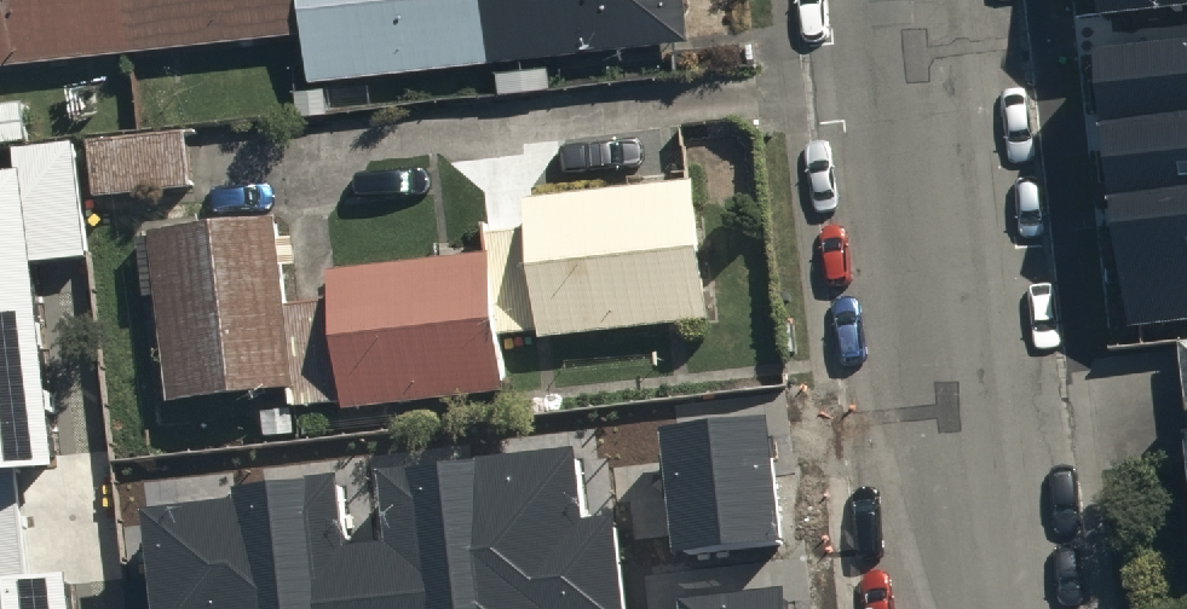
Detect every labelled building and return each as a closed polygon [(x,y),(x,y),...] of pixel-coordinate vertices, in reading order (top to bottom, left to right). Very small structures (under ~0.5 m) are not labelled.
[(693,30),(690,0),(0,0),(0,50),(306,20),(311,68),(693,30)] [(1096,14),(1186,3),(1186,0),(1094,0),(1096,14)] [(1095,51),(1127,325),(1186,318),(1186,40),(1095,51)] [(111,188),(193,180),(187,124),(105,132),(111,188)] [(83,593),(38,598),(26,489),(71,484),(47,272),(94,267),(81,151),(19,158),(22,190),(0,192),(0,608),(85,608),(83,593)] [(540,333),(711,313),(695,173),(526,192),(530,222),(489,227),(491,244),(501,331),(539,326),(540,333)] [(295,382),(285,296),(283,261),(298,259),(295,230),(279,231),(277,210),(148,223),(149,230),(138,231),(144,290),(159,288),(169,394),(295,382)] [(501,331),(491,244),(326,263),(330,291),(285,296),(295,382),(297,401),(344,396),(345,403),(507,385),(501,331)] [(780,544),(766,415),(658,427),(673,556),(780,544)] [(139,508),(150,608),(622,608),(613,525),(580,528),(572,450),(372,472),(380,538),(341,542),(333,476),(229,488),(230,498),(139,508)] [(779,587),(677,598),(678,608),(781,608),(779,587)]
